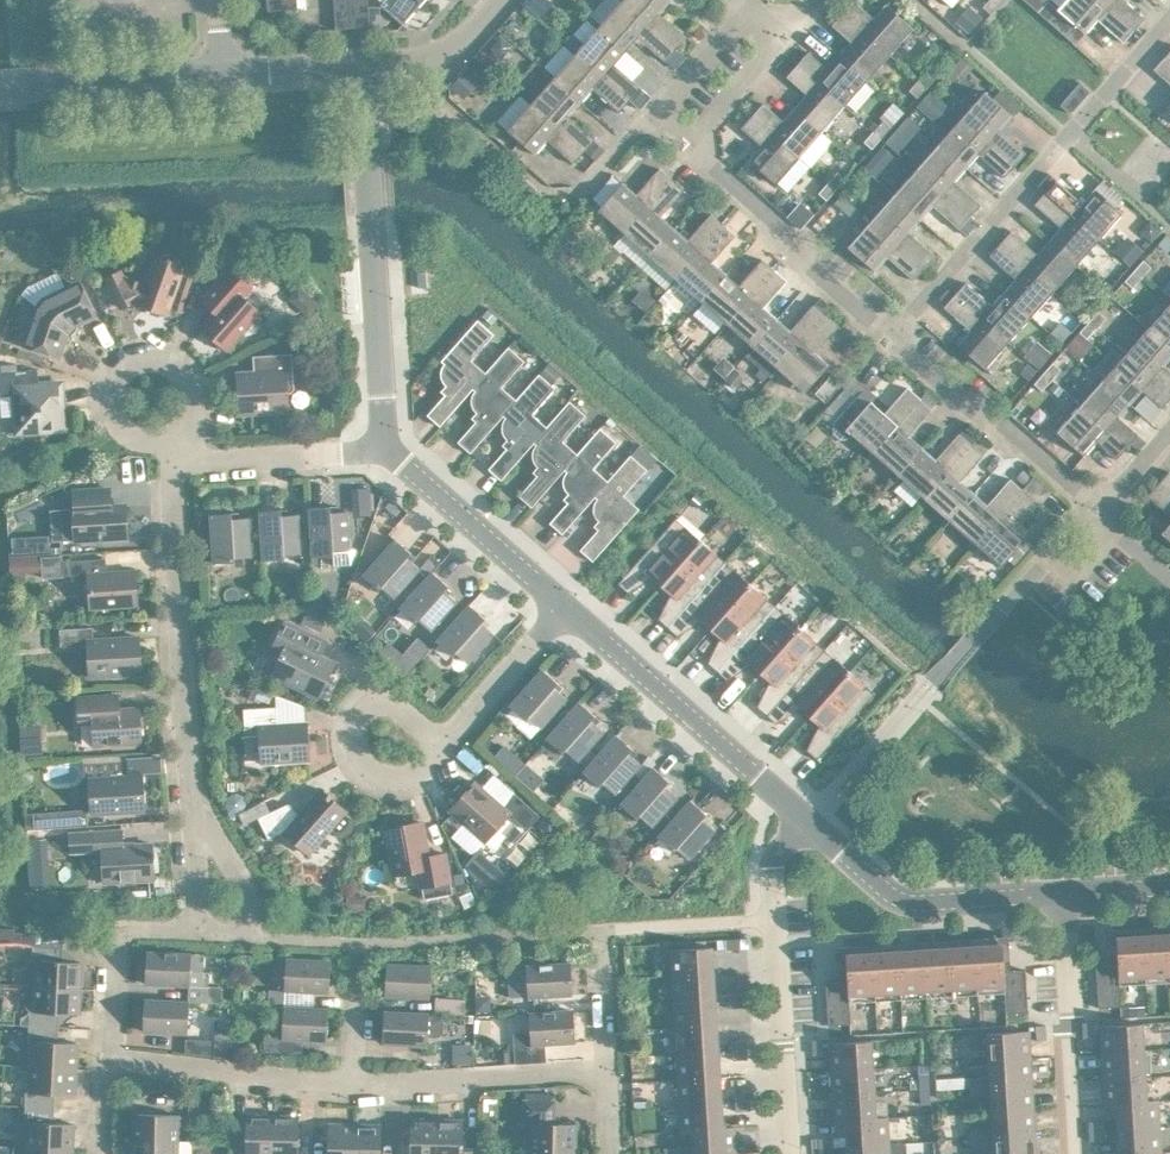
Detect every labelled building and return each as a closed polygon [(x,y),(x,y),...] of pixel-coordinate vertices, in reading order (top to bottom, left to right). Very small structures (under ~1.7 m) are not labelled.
[(353,0),(336,0),(338,23),(354,22),(353,0)] [(354,22),(371,21),(371,13),(370,0),(353,0),(354,22)] [(405,19),(421,0),(384,0),(405,19)] [(541,12),(552,0),(527,0),(541,12)] [(600,21),(628,45),(640,32),(666,55),(677,43),(628,0),(619,0),(600,21)] [(677,43),(688,30),(662,7),(668,0),(628,0),(677,43)] [(844,7),(892,49),(915,23),(889,0),(886,0),(875,12),(861,0),(851,0),(844,7)] [(984,1),(993,9),(1000,0),(986,0),(984,1)] [(1108,0),(1062,0),(1059,4),(1087,28),(1099,14),(1125,38),(1136,25),(1108,0)] [(1136,25),(1147,13),(1132,0),(1108,0),(1136,25)] [(975,4),(961,20),(971,28),(984,12),(975,4)] [(853,37),(841,50),(869,75),(892,49),(844,7),(834,20),(853,37)] [(382,12),(371,13),(371,21),(372,24),(383,23),(382,12)] [(600,21),(578,46),(631,94),(642,82),(616,59),(628,45),(600,21)] [(578,46),(555,72),(583,97),(595,83),(621,106),(631,94),(578,46)] [(810,46),(799,59),(846,100),(869,75),(841,50),(830,64),(810,46)] [(1166,52),(1155,64),(1169,77),(1169,55),(1166,52)] [(808,88),(796,102),(824,126),(846,100),(799,59),(788,71),(808,88)] [(930,63),(920,74),(928,81),(938,71),(930,63)] [(469,67),(454,83),(465,93),(480,77),(469,67)] [(555,72),(532,98),(586,145),(597,133),(571,110),(583,97),(555,72)] [(928,81),(920,74),(911,85),(919,92),(928,81)] [(933,86),(920,101),(950,127),(963,112),(933,86)] [(986,86),(963,112),(1017,160),(1028,147),(1002,124),(1014,111),(986,86)] [(586,145),(532,98),(509,124),(537,149),(549,135),(575,158),(586,145)] [(765,98),(754,110),(801,152),(824,126),(796,102),(784,115),(765,98)] [(801,152),(754,110),(743,122),(762,140),(750,153),(778,178),(801,152)] [(950,127),(941,138),(968,162),(980,149),(1006,172),(1017,160),(963,112),(950,127)] [(884,115),(875,125),(883,133),(893,122),(884,115)] [(883,133),(875,125),(865,136),(874,143),(883,133)] [(596,136),(587,146),(597,154),(606,144),(596,136)] [(941,138),(918,164),(972,211),(983,199),(956,176),(968,162),(941,138)] [(874,152),(866,162),(877,172),(885,162),(874,152)] [(600,204),(626,227),(674,173),(661,162),(638,189),(624,176),(600,204)] [(918,164),(895,189),(923,214),(935,200),(961,223),(972,211),(918,164)] [(839,166),(830,177),(838,184),(847,173),(839,166)] [(626,227),(652,250),(676,222),(663,210),(686,184),(674,173),(626,227)] [(1058,174),(1047,186),(1101,234),(1124,208),(1096,183),(1084,197),(1058,174)] [(838,184),(830,177),(820,187),(828,195),(838,184)] [(1062,222),(1050,235),(1078,260),(1101,234),(1047,186),(1036,199),(1062,222)] [(895,189),(873,215),(926,263),(937,250),(911,227),(923,214),(895,189)] [(802,196),(789,211),(802,223),(815,208),(802,196)] [(652,250),(677,273),(725,219),(712,208),(689,234),(676,222),(652,250)] [(926,263),(873,215),(849,241),(877,266),(889,252),(915,275),(926,263)] [(677,273),(703,295),(727,268),(714,256),(737,230),(725,219),(677,273)] [(1013,225),(1002,238),(1055,285),(1078,260),(1050,235),(1039,248),(1013,225)] [(183,230),(178,242),(192,247),(196,235),(183,230)] [(1159,239),(1169,247),(1169,246),(1169,231),(1168,230),(1159,239)] [(1129,232),(1116,246),(1131,260),(1144,245),(1129,232)] [(1017,273),(1005,286),(1032,311),(1055,285),(1002,238),(991,250),(1017,273)] [(614,240),(605,251),(613,258),(623,248),(614,240)] [(156,248),(146,277),(125,270),(122,265),(108,271),(123,301),(136,295),(139,296),(139,297),(153,303),(154,300),(163,303),(162,306),(169,308),(187,259),(174,254),(174,253),(170,252),(170,253),(156,248)] [(703,295),(729,318),(776,264),(764,253),(741,279),(727,268),(703,295)] [(1145,254),(1135,265),(1144,272),(1153,261),(1145,254)] [(262,306),(245,291),(254,281),(232,262),(210,287),(222,298),(202,320),(229,344),(262,306)] [(729,318),(754,341),(779,313),(765,301),(789,275),(776,264),(729,318)] [(1144,272),(1135,265),(1126,276),(1134,283),(1144,272)] [(967,277),(956,289),(1010,337),(1032,311),(1005,286),(993,300),(967,277)] [(69,328),(76,320),(98,309),(83,279),(70,285),(68,281),(45,293),(38,301),(30,325),(34,326),(29,340),(61,351),(69,328)] [(668,285),(660,294),(667,300),(675,291),(668,285)] [(649,288),(639,299),(646,305),(656,294),(649,288)] [(1010,337),(956,289),(945,302),(971,324),(959,338),(987,363),(1010,337)] [(754,341),(780,363),(828,310),(815,299),(792,325),(779,313),(754,341)] [(1150,323),(1169,341),(1169,300),(1150,323)] [(490,304),(484,310),(493,319),(499,312),(490,304)] [(1099,305),(1090,316),(1098,323),(1108,313),(1099,305)] [(828,310),(780,363),(806,387),(831,359),(817,347),(840,321),(828,310)] [(442,420),(474,383),(488,367),(487,367),(473,354),(496,328),(479,314),(443,355),(446,358),(445,359),(444,360),(443,362),(443,364),(442,365),(442,367),(442,368),(442,370),(443,372),(443,373),(444,375),(445,376),(446,377),(447,379),(452,383),(429,409),(442,420)] [(1062,316),(1052,328),(1063,337),(1073,326),(1062,316)] [(1098,323),(1090,316),(1081,327),(1089,334),(1098,323)] [(1127,348),(1169,387),(1169,365),(1165,361),(1169,355),(1169,341),(1150,323),(1127,348)] [(319,326),(300,336),(308,352),(328,342),(319,326)] [(1081,327),(1067,342),(1082,354),(1095,339),(1089,334),(1081,327)] [(1043,340),(1030,354),(1040,363),(1053,348),(1043,340)] [(472,447),(505,410),(518,394),(503,381),(526,355),(510,341),(487,367),(488,367),(474,383),(476,385),(475,386),(474,387),(474,389),(473,391),(473,392),(473,394),(473,396),(473,397),(473,399),(474,400),(475,402),(475,403),(476,405),(478,406),(482,410),(460,436),(472,447)] [(262,349),(262,363),(259,367),(239,368),(242,407),(289,404),(288,387),(292,387),(296,383),(294,347),(262,349)] [(1104,374),(1132,399),(1144,385),(1163,403),(1169,395),(1169,387),(1127,348),(1104,374)] [(725,351),(715,362),(726,372),(736,361),(725,351)] [(551,356),(541,368),(553,379),(563,368),(551,356)] [(1030,357),(1021,368),(1029,375),(1039,365),(1030,357)] [(1054,357),(1045,367),(1053,375),(1062,364),(1054,357)] [(737,363),(726,376),(735,384),(746,371),(737,363)] [(762,363),(756,370),(764,376),(770,370),(762,363)] [(18,415),(31,426),(66,424),(63,376),(32,378),(31,364),(19,364),(1,365),(2,390),(16,389),(18,415)] [(1053,375),(1045,367),(1035,378),(1043,385),(1053,375)] [(503,474),(536,437),(535,437),(549,421),(548,421),(534,408),(557,382),(553,379),(541,368),(518,394),(505,410),(507,412),(506,413),(505,415),(504,418),(504,419),(503,421),(503,423),(504,425),(504,426),(505,428),(505,429),(506,431),(507,432),(513,437),(490,463),(503,474)] [(844,377),(833,368),(816,388),(826,397),(844,377)] [(1104,374),(1082,400),(1129,442),(1140,429),(1120,412),(1132,399),(1104,374)] [(848,424),(874,447),(921,393),(909,382),(886,408),(872,396),(848,424)] [(874,447),(900,469),(924,442),(911,430),(934,404),(921,393),(874,447)] [(533,501),(566,464),(579,448),(565,435),(587,409),(571,395),(548,421),(549,421),(535,437),(536,437),(537,439),(536,440),(536,442),(535,443),(534,445),(534,446),(534,448),(534,449),(534,451),(534,453),(535,454),(535,456),(536,457),(537,458),(539,460),(543,464),(521,490),(533,501)] [(1129,442),(1082,400),(1058,426),(1086,451),(1098,437),(1118,454),(1129,442)] [(818,420),(807,432),(818,442),(829,430),(818,420)] [(564,528),(597,491),(596,491),(610,475),(609,475),(595,462),(618,437),(602,422),(579,448),(566,464),(568,466),(567,467),(566,469),(565,470),(565,472),(565,473),(564,475),(564,477),(564,478),(565,480),(565,481),(566,483),(567,484),(568,486),(569,487),(574,491),(551,517),(564,528)] [(900,469),(925,492),(973,438),(960,427),(937,453),(924,442),(900,469)] [(925,492),(951,515),(975,487),(962,475),(985,449),(973,438),(925,492)] [(596,491),(597,491),(598,493),(597,494),(597,496),(596,497),(595,499),(595,500),(595,502),(595,504),(595,505),(595,507),(596,509),(597,510),(598,513),(600,514),(604,518),(582,544),(594,555),(641,503),(626,489),(649,464),(632,449),(609,475),(610,475),(596,491)] [(116,455),(90,468),(95,478),(121,465),(116,455)] [(1024,464),(1016,474),(1025,482),(1034,473),(1024,464)] [(1160,478),(1169,487),(1169,467),(1160,478)] [(951,515),(976,537),(1024,484),(1012,473),(989,499),(975,487),(951,515)] [(1160,478),(1149,490),(1169,509),(1169,487),(1160,478)] [(372,482),(353,483),(353,492),(372,491),(372,482)] [(74,503),(76,534),(125,531),(123,499),(113,500),(112,483),(68,485),(69,504),(74,503)] [(1024,484),(976,537),(1003,561),(1027,533),(1013,521),(1036,495),(1024,484)] [(348,505),(339,506),(339,500),(311,502),(314,551),(335,549),(336,559),(352,558),(357,544),(351,544),(348,505)] [(286,548),(302,547),(299,508),(289,509),(289,503),(262,505),(265,554),(286,553),(286,548)] [(236,551),(252,550),(250,511),(240,512),(240,506),(212,508),(215,557),(237,556),(236,551)] [(648,566),(663,579),(702,534),(677,512),(619,577),(630,587),(647,576),(644,571),(648,566)] [(50,529),(13,532),(14,548),(51,545),(50,529)] [(421,562),(414,555),(418,551),(397,533),(365,570),(380,584),(383,581),(395,591),(420,563),(421,562)] [(660,613),(669,622),(727,556),(702,534),(663,579),(677,592),(673,597),(669,595),(660,613)] [(421,562),(420,563),(428,570),(440,556),(433,549),(421,562)] [(21,550),(11,550),(13,569),(23,569),(22,564),(21,550)] [(64,550),(43,551),(44,571),(65,571),(64,550)] [(89,568),(92,603),(139,600),(137,564),(108,566),(107,552),(69,554),(70,569),(89,568)] [(697,610),(712,623),(752,578),(727,556),(669,622),(679,631),(696,619),(693,615),(697,610)] [(451,588),(454,584),(434,566),(401,602),(417,616),(420,613),(432,624),(458,595),(451,588)] [(709,657),(719,666),(777,600),(752,578),(712,623),(727,636),(723,641),(718,639),(709,657)] [(215,592),(208,592),(208,605),(223,604),(222,598),(215,592)] [(457,646),(469,657),(495,627),(488,621),(492,617),(471,599),(438,635),(454,649),(457,646)] [(311,600),(304,614),(321,623),(323,624),(330,610),(311,600)] [(747,654),(762,667),(801,622),(777,600),(719,666),(729,674),(746,663),(743,659),(747,654)] [(315,643),(321,632),(321,631),(287,615),(273,642),(284,647),(274,669),(319,691),(335,657),(320,649),(319,645),(315,643)] [(89,639),(91,671),(143,668),(141,631),(95,634),(94,621),(61,623),(62,641),(89,639)] [(758,701),(768,709),(826,644),(801,622),(762,667),(776,680),(772,685),(767,682),(758,701)] [(403,650),(394,661),(405,671),(431,642),(419,632),(403,650)] [(796,698),(811,711),(851,666),(826,644),(768,709),(778,718),(795,707),(792,702),(796,698)] [(568,692),(561,686),(564,681),(544,663),(511,700),(527,714),(530,711),(542,721),(544,720),(553,709),(568,692)] [(851,666),(811,711),(825,724),(822,728),(817,726),(808,744),(818,753),(876,688),(851,666)] [(94,716),(95,741),(143,738),(141,701),(108,704),(108,689),(79,691),(81,717),(94,716)] [(598,719),(601,714),(581,696),(563,717),(553,728),(548,733),(564,747),(567,744),(579,754),(580,753),(589,743),(605,725),(598,719)] [(260,720),(263,758),(310,755),(308,716),(279,718),(278,701),(245,703),(246,721),(260,720)] [(553,709),(544,720),(553,728),(563,717),(553,709)] [(635,751),(638,747),(618,729),(599,751),(589,761),(585,766),(601,780),(604,776),(616,787),(618,785),(627,774),(642,758),(635,751)] [(43,731),(23,732),(24,749),(44,748),(43,731)] [(505,739),(496,750),(517,769),(527,758),(505,739)] [(589,743),(580,753),(589,761),(599,751),(589,743)] [(140,770),(129,771),(128,755),(85,758),(86,774),(91,773),(93,807),(142,804),(140,770)] [(672,784),(675,780),(655,762),(636,783),(627,793),(622,798),(638,812),(641,809),(653,820),(655,818),(665,806),(679,790),(672,784)] [(627,774),(618,785),(627,793),(636,783),(627,774)] [(450,805),(486,836),(511,808),(529,824),(541,810),(516,788),(505,801),(476,775),(450,805)] [(330,788),(329,788),(323,783),(301,808),(289,797),(259,812),(270,833),(285,826),(310,848),(348,805),(332,791),(333,790),(330,788)] [(678,842),(690,853),(716,823),(709,817),(712,813),(692,794),(674,814),(664,826),(659,831),(675,845),(678,842)] [(57,806),(26,808),(27,824),(58,822),(57,806)] [(665,806),(655,818),(664,826),(674,814),(665,806)] [(550,807),(539,820),(547,827),(555,826),(562,818),(550,807)] [(446,847),(429,850),(423,816),(387,822),(396,869),(419,865),(422,882),(423,881),(425,893),(454,888),(452,876),(446,847)] [(154,837),(124,839),(123,824),(70,827),(72,847),(103,845),(105,876),(156,873),(154,851),(157,851),(156,847),(154,847),(154,837)] [(49,833),(28,835),(29,856),(50,854),(49,833)] [(482,848),(470,861),(495,883),(507,869),(482,848)] [(348,890),(347,905),(361,906),(361,890),(348,890)] [(14,934),(14,938),(34,940),(34,926),(15,926),(14,934)] [(28,961),(27,971),(30,977),(30,979),(38,979),(80,982),(82,955),(63,954),(64,940),(64,928),(34,926),(34,940),(33,953),(31,956),(28,961)] [(1110,932),(1112,959),(1097,960),(1100,1003),(1122,1001),(1121,979),(1169,976),(1169,928),(1110,932)] [(741,943),(741,933),(726,934),(727,943),(741,943)] [(1010,938),(925,943),(928,992),(1006,987),(1007,1008),(1029,1007),(1026,965),(1011,965),(1010,938)] [(671,944),(673,971),(715,968),(713,941),(671,944)] [(928,992),(925,943),(840,948),(842,976),(827,977),(829,1019),(851,1018),(850,997),(928,992)] [(190,979),(189,996),(223,997),(224,981),(205,980),(205,966),(206,949),(149,946),(148,977),(190,979)] [(270,999),(286,1000),(315,1002),(316,986),(329,987),(331,955),(288,953),(287,984),(270,983),(270,999)] [(528,960),(530,991),(573,989),(571,957),(528,960)] [(387,989),(430,992),(432,960),(389,958),(387,989)] [(673,971),(675,996),(717,994),(715,968),(673,971)] [(22,1011),(21,1019),(30,1020),(60,1021),(61,1007),(79,1008),(80,982),(38,979),(30,979),(29,981),(26,987),(26,997),(28,1002),(31,1005),(27,1009),(22,1011)] [(729,983),(730,993),(744,992),(744,983),(729,983)] [(477,990),(477,1006),(493,1006),(493,991),(477,990)] [(437,992),(436,1007),(444,1008),(466,1009),(467,993),(437,992)] [(744,992),(730,993),(731,1002),(745,1001),(744,992)] [(145,1025),(188,1027),(189,996),(147,993),(145,1025)] [(675,996),(676,1022),(718,1020),(717,994),(675,996)] [(315,1002),(286,1000),(284,1031),(266,1030),(265,1047),(297,1049),(298,1033),(327,1034),(329,1003),(315,1002)] [(514,1027),(516,1058),(547,1056),(546,1038),(576,1036),(574,1005),(531,1007),(532,1026),(514,1027)] [(444,1008),(436,1007),(429,1007),(429,1008),(386,1006),(385,1037),(427,1039),(428,1029),(439,1030),(443,1026),(444,1008)] [(481,1014),(481,1028),(492,1028),(492,1014),(481,1014)] [(1084,1017),(1085,1032),(1094,1031),(1094,1017),(1084,1017)] [(1101,1021),(1103,1047),(1145,1045),(1143,1018),(1101,1021)] [(35,1035),(33,1060),(76,1063),(77,1036),(59,1035),(60,1021),(30,1020),(29,1035),(35,1035)] [(676,1022),(678,1048),(720,1046),(718,1020),(676,1022)] [(1047,1034),(1046,1020),(1037,1020),(1038,1035),(1047,1034)] [(988,1028),(990,1055),(1032,1052),(1030,1025),(988,1028)] [(733,1035),(733,1045),(747,1044),(747,1034),(733,1035)] [(814,1034),(815,1048),(824,1048),(823,1034),(814,1034)] [(830,1037),(832,1064),(874,1062),(872,1035),(830,1037)] [(473,1038),(454,1038),(454,1057),(473,1057),(473,1038)] [(747,1044),(733,1045),(734,1054),(748,1053),(747,1044)] [(1103,1047),(1104,1073),(1146,1071),(1145,1045),(1103,1047)] [(678,1048),(679,1074),(721,1071),(720,1046),(678,1048)] [(971,1072),(971,1081),(1033,1078),(1032,1052),(990,1055),(991,1071),(971,1072)] [(27,1085),(26,1100),(56,1102),(56,1088),(75,1089),(76,1063),(33,1060),(32,1085),(27,1085)] [(832,1064),(834,1090),(876,1087),(874,1062),(832,1064)] [(920,1070),(921,1085),(931,1084),(930,1070),(920,1070)] [(679,1074),(681,1099),(723,1097),(721,1071),(679,1074)] [(1106,1100),(1117,1099),(1117,1098),(1148,1096),(1148,1095),(1146,1071),(1104,1073),(1106,1100)] [(947,1073),(937,1074),(937,1083),(948,1083),(947,1073)] [(992,1090),(993,1106),(1035,1103),(1033,1078),(971,1081),(972,1091),(992,1090)] [(931,1084),(921,1085),(922,1099),(931,1098),(931,1084)] [(736,1087),(736,1096),(751,1095),(750,1086),(736,1087)] [(835,1117),(847,1116),(847,1115),(877,1113),(877,1112),(876,1087),(834,1090),(835,1117)] [(1117,1098),(1117,1099),(1119,1124),(1161,1121),(1159,1094),(1148,1095),(1148,1096),(1117,1098)] [(534,1110),(533,1143),(575,1144),(576,1118),(554,1117),(555,1096),(526,1095),(526,1110),(534,1110)] [(751,1095),(736,1096),(737,1106),(751,1105),(751,1095)] [(683,1126),(694,1126),(694,1124),(724,1122),(724,1121),(723,1097),(681,1099),(683,1126)] [(31,1116),(29,1141),(72,1143),(73,1117),(55,1116),(56,1102),(26,1100),(25,1115),(31,1116)] [(974,1124),(974,1133),(1037,1129),(1035,1103),(993,1106),(994,1122),(974,1124)] [(136,1107),(136,1134),(178,1135),(179,1108),(136,1107)] [(247,1152),(273,1153),(274,1111),(248,1110),(247,1152)] [(274,1111),(273,1153),(299,1153),(300,1111),(274,1111)] [(847,1115),(847,1116),(848,1140),(890,1138),(888,1111),(877,1112),(877,1113),(847,1115)] [(439,1115),(412,1114),(411,1153),(438,1153),(439,1115)] [(438,1153),(464,1153),(465,1115),(439,1115),(438,1153)] [(1090,1116),(1091,1125),(1105,1125),(1104,1115),(1090,1116)] [(356,1120),(330,1119),(329,1153),(355,1153),(356,1120)] [(355,1153),(381,1153),(382,1120),(356,1120),(355,1153)] [(675,1142),(675,1151),(737,1147),(736,1120),(724,1121),(724,1122),(694,1124),(694,1126),(695,1141),(675,1142)] [(1119,1124),(1120,1150),(1162,1147),(1161,1121),(1119,1124)] [(1105,1125),(1091,1125),(1091,1135),(1106,1134),(1105,1125)] [(996,1153),(1038,1153),(1037,1129),(974,1133),(975,1143),(995,1141),(996,1153)] [(820,1133),(820,1142),(835,1141),(834,1132),(820,1133)] [(136,1134),(135,1153),(178,1153),(178,1135),(136,1134)] [(849,1153),(891,1153),(890,1138),(848,1140),(849,1153)] [(72,1143),(29,1141),(15,1140),(14,1153),(71,1153),(72,1143)] [(835,1141),(820,1142),(821,1152),(835,1151),(835,1141)] [(533,1143),(533,1153),(575,1153),(575,1144),(533,1143)]
